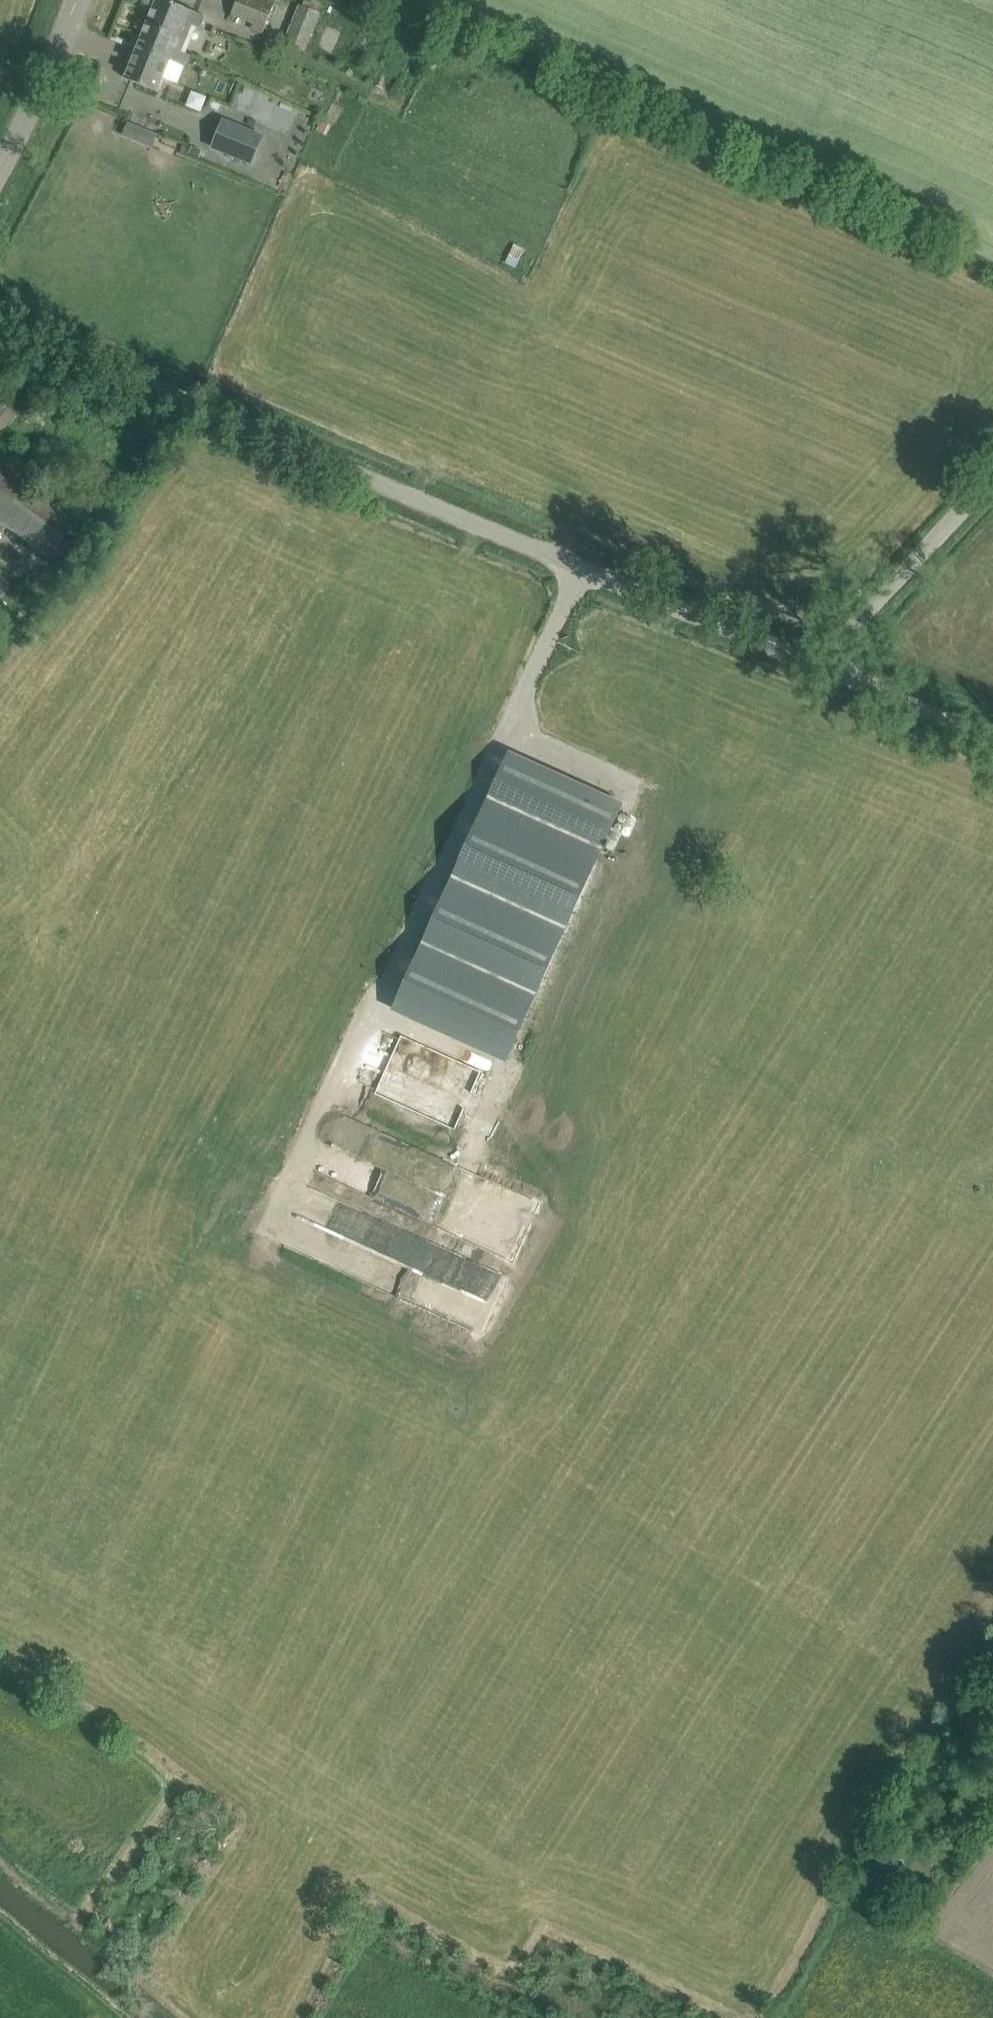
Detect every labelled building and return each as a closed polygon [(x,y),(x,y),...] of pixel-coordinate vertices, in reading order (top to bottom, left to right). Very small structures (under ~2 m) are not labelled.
[(201,28),(206,16),(176,4),(167,0),(156,0),(141,36),(190,56),(190,55),(182,52),(193,25),(201,28)] [(264,28),(277,0),(237,0),(231,15),(264,28)] [(318,12),(303,6),(299,4),(283,42),(306,50),(321,14),(318,12)] [(141,36),(124,78),(158,92),(171,61),(185,66),(190,56),(141,36)] [(185,86),(179,101),(194,107),(200,92),(185,86)] [(240,157),(252,161),(261,137),(224,122),(214,146),(240,157)] [(140,137),(150,141),(154,130),(145,126),(140,137)] [(15,413),(0,401),(0,431),(15,413)] [(49,558),(77,518),(0,462),(0,522),(49,558)] [(12,580),(0,572),(0,596),(12,580)] [(511,753),(392,1014),(507,1066),(626,805),(511,753)]
